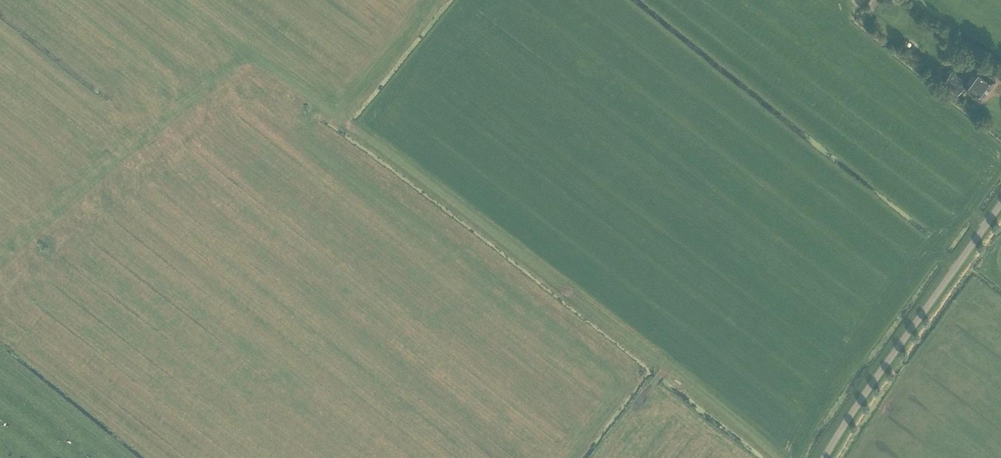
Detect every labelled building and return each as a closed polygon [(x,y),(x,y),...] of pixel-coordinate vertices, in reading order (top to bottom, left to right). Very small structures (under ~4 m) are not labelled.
[(942,47),(947,50),(945,52),(956,59),(962,48),(952,42),(951,43),(946,40),(942,47)] [(996,81),(978,68),(966,84),(961,80),(962,80),(952,72),(943,84),(958,95),(964,88),(981,101),(996,81)]
